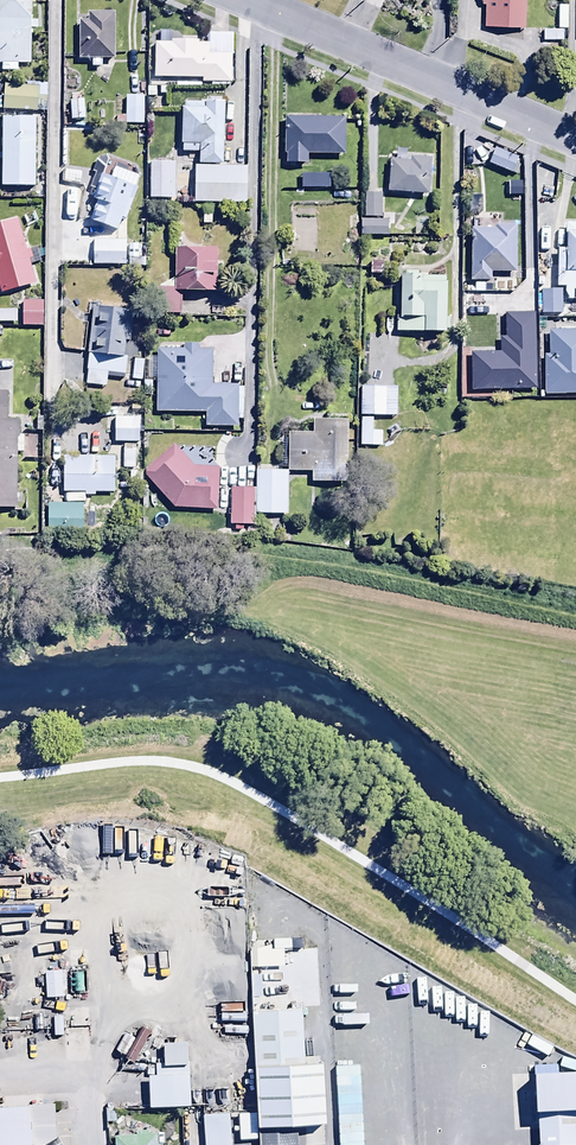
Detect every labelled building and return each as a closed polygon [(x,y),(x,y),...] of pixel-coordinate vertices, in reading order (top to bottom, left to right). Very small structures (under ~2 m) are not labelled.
[(2,60),(2,70),(18,70),(18,61),(30,62),(31,28),(37,28),(37,21),(31,21),(31,0),(0,0),(0,60),(2,60)] [(483,4),(486,4),(485,27),(526,29),(528,0),(483,0),(483,4)] [(113,57),(115,11),(88,10),(88,20),(80,20),(79,56),(92,56),(92,66),(102,66),(102,57),(113,57)] [(542,25),(543,40),(565,39),(564,24),(542,25)] [(154,71),(154,76),(201,77),(201,81),(232,82),(233,33),(207,32),(207,42),(199,42),(199,38),(172,37),(172,30),(160,30),(160,40),(156,40),(156,45),(149,45),(149,71),(154,71)] [(4,81),(3,108),(47,111),(48,84),(4,81)] [(186,106),(182,106),(181,150),(198,151),(198,162),(223,162),(224,99),(186,100),(186,106)] [(35,115),(2,114),(2,186),(34,186),(35,115)] [(344,153),(344,117),(284,116),(283,117),(282,151),(285,151),(285,163),(309,163),(309,153),(344,153)] [(363,120),(347,119),(346,130),(362,131),(363,120)] [(518,156),(495,147),(489,163),(512,172),(518,156)] [(430,192),(432,160),(389,157),(387,189),(430,192)] [(175,161),(149,161),(149,198),(175,198),(175,161)] [(246,165),(195,163),(194,200),(245,202),(246,165)] [(126,219),(137,186),(101,174),(92,199),(97,200),(90,220),(119,230),(123,218),(126,219)] [(381,193),(365,192),(364,216),(379,217),(381,193)] [(433,217),(415,216),(414,232),(432,233),(433,217)] [(17,217),(0,222),(0,292),(35,283),(28,257),(33,256),(30,247),(26,249),(17,217)] [(387,218),(360,218),(360,234),(387,234),(387,218)] [(565,220),(564,247),(556,247),(556,286),(575,286),(575,220),(565,220)] [(492,281),(492,271),(516,271),(516,224),(496,223),(496,227),(469,227),(469,280),(492,281)] [(127,240),(94,240),(94,264),(126,264),(127,240)] [(175,285),(156,284),(156,312),(181,313),(182,289),(217,289),(217,245),(176,244),(175,285)] [(447,329),(446,274),(417,275),(417,271),(398,271),(399,316),(394,316),(394,330),(447,329)] [(562,289),(541,288),(541,312),(561,313),(562,289)] [(42,300),(22,300),(22,325),(42,325),(42,300)] [(132,309),(94,305),(85,383),(105,386),(107,371),(125,373),(128,355),(125,354),(126,341),(128,341),(132,309)] [(0,309),(0,322),(17,322),(17,309),(0,309)] [(536,312),(505,312),(505,335),(500,335),(500,351),(472,350),(472,387),(535,388),(536,312)] [(548,329),(549,352),(543,353),(544,392),(575,391),(575,327),(548,329)] [(158,348),(156,411),(205,411),(205,425),(236,425),(237,382),(211,381),(211,348),(196,348),(196,342),(183,342),(183,348),(158,348)] [(144,360),(134,359),(132,380),(142,381),(144,360)] [(396,386),(361,385),(360,413),(395,414),(396,386)] [(0,391),(0,504),(15,504),(15,449),(24,449),(24,433),(18,433),(18,418),(6,418),(7,391),(0,391)] [(139,416),(114,416),(114,442),(139,442),(139,416)] [(373,417),(360,417),(360,445),(381,445),(381,429),(373,429),(373,417)] [(347,419),(313,418),(312,431),(288,430),(287,468),(311,469),(310,479),(345,481),(347,419)] [(136,444),(122,444),(122,467),(136,467),(136,444)] [(192,466),(173,444),(142,471),(173,506),(217,507),(219,466),(192,466)] [(113,492),(114,456),(63,455),(62,491),(64,491),(64,502),(82,502),(85,502),(86,495),(95,495),(95,491),(113,492)] [(253,523),(253,511),(285,511),(286,468),(254,468),(254,487),(230,487),(229,523),(253,523)] [(82,502),(64,502),(47,501),(47,529),(82,529),(82,502)] [(62,970),(44,970),(46,998),(63,997),(62,970)] [(309,1007),(254,1008),(257,1086),(311,1084),(309,1007)] [(87,1010),(70,1011),(70,1029),(88,1028),(87,1010)] [(62,1016),(52,1016),(53,1035),(62,1035),(62,1016)] [(532,1037),(509,1038),(510,1064),(533,1064),(532,1037)] [(187,1039),(163,1040),(164,1066),(147,1067),(149,1106),(190,1104),(187,1039)] [(358,1043),(334,1044),(335,1093),(359,1093),(358,1043)] [(534,1069),(537,1144),(549,1144),(575,1144),(575,1067),(534,1069)] [(0,1106),(0,1144),(63,1144),(61,1104),(0,1106)] [(228,1111),(202,1114),(204,1144),(231,1144),(228,1111)] [(263,1123),(264,1144),(300,1144),(299,1122),(263,1123)] [(120,1134),(120,1144),(169,1144),(169,1133),(120,1134)]
